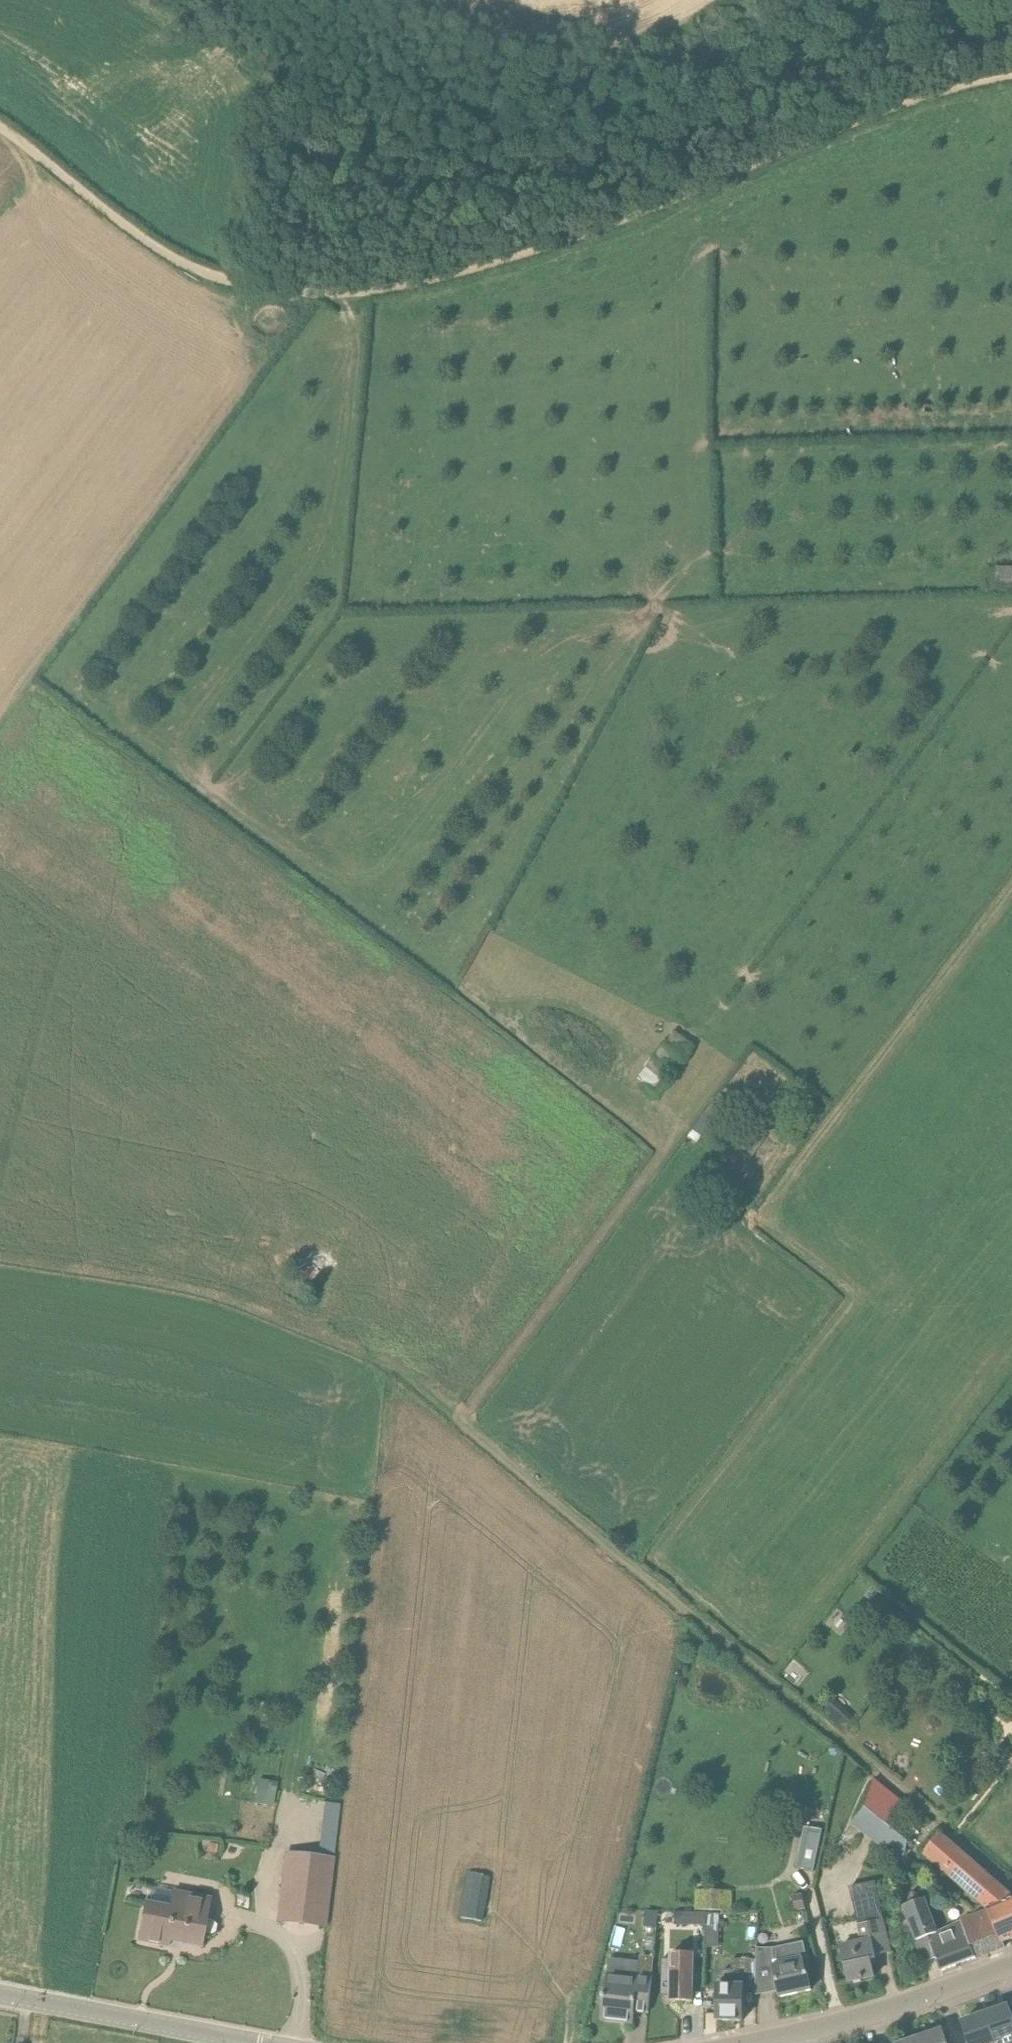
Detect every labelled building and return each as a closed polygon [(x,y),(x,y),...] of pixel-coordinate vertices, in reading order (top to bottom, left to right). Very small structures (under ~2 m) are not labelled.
[(998,572),(997,591),(1011,591),(1011,572),(998,572)] [(650,1060),(640,1078),(655,1087),(665,1069),(650,1060)] [(318,1290),(331,1274),(309,1257),(296,1274),(318,1290)] [(850,1718),(839,1708),(831,1716),(841,1726),(850,1718)] [(262,1781),(257,1805),(272,1808),(277,1784),(262,1781)] [(325,1823),(341,1823),(341,1798),(326,1798),(325,1823)] [(808,1832),(801,1870),(814,1872),(821,1835),(808,1832)] [(924,1855),(988,1912),(1000,1901),(992,1892),(998,1885),(978,1867),(941,1834),(924,1855)] [(288,1854),(281,1920),(326,1924),(333,1859),(288,1854)] [(494,1875),(468,1871),(460,1920),(486,1924),(494,1875)] [(876,1881),(850,1886),(853,1901),(879,1896),(876,1881)] [(1003,1942),(1011,1939),(1011,1897),(998,1885),(992,1892),(1000,1901),(988,1912),(1003,1942)] [(146,1905),(139,1943),(169,1949),(170,1943),(201,1948),(203,1939),(208,1940),(216,1938),(217,1927),(211,1923),(206,1922),(210,1900),(174,1893),(171,1909),(146,1905)] [(802,1893),(793,1895),(796,1911),(805,1909),(802,1893)] [(1005,1947),(1003,1942),(988,1912),(938,1932),(925,1897),(904,1905),(916,1939),(916,1940),(924,1962),(936,1958),(941,1971),(990,1953),(990,1952),(1000,1948),(1001,1948),(1005,1947)] [(707,1911),(695,1911),(676,1910),(675,1923),(706,1924),(707,1911)] [(646,1911),(645,1927),(657,1928),(658,1912),(646,1911)] [(719,1912),(707,1911),(706,1924),(719,1924),(719,1912)] [(883,1920),(858,1925),(856,1926),(860,1941),(841,1945),(848,1982),(875,1976),(871,1961),(876,1960),(875,1956),(890,1953),(888,1938),(883,1920)] [(780,1997),(811,1990),(804,1958),(808,1957),(804,1941),(774,1947),(757,1947),(756,1960),(757,1960),(757,1986),(777,1982),(780,1997)] [(693,2002),(693,1982),(693,1953),(671,1952),(670,2002),(676,2002),(682,2007),(687,2002),(693,2002)] [(717,2020),(743,2021),(743,2017),(744,2017),(745,1988),(756,1988),(756,1995),(757,1995),(757,1986),(757,1960),(756,1960),(732,1960),(732,1971),(725,1971),(718,1978),(718,1986),(717,2020)] [(609,1967),(608,1976),(607,1975),(605,1995),(604,1995),(601,2019),(633,2023),(634,2011),(648,2013),(653,1974),(639,1973),(639,1969),(609,1967)] [(985,2015),(995,2042),(1011,2042),(1011,2015),(1010,2007),(985,2015)] [(985,2015),(960,2023),(967,2042),(995,2042),(985,2015)] [(943,2030),(920,2038),(921,2042),(948,2042),(943,2030)]
